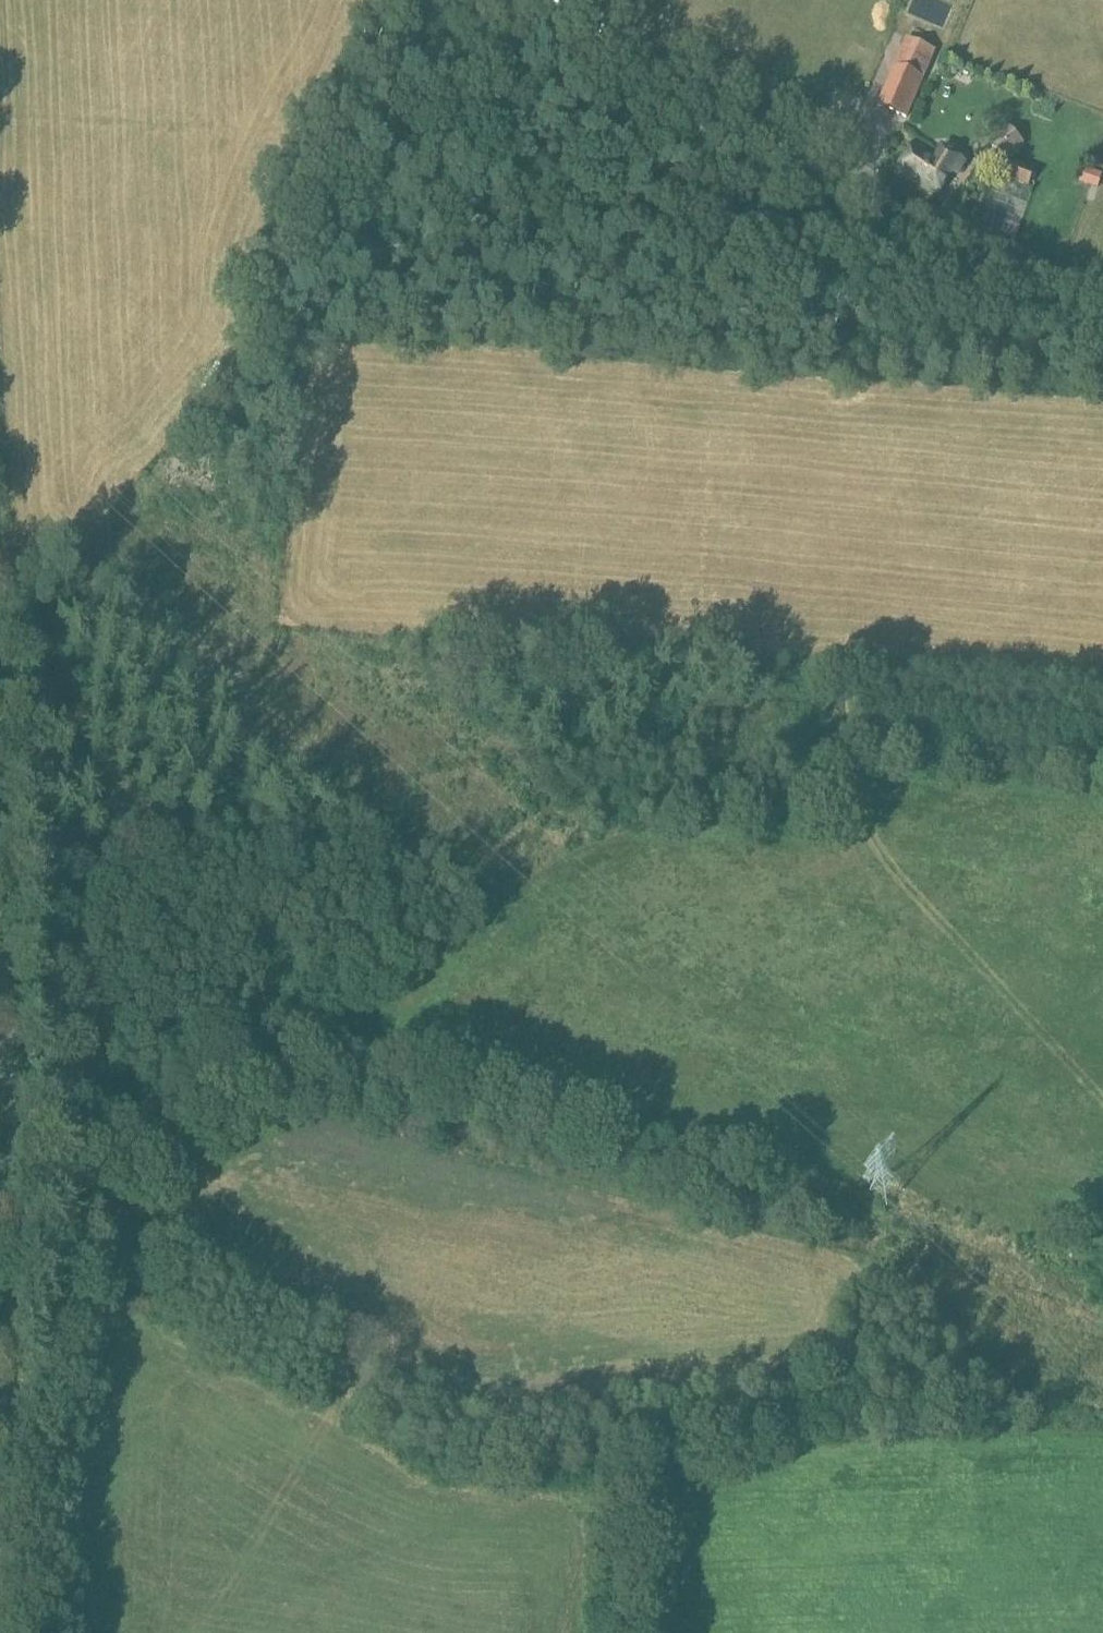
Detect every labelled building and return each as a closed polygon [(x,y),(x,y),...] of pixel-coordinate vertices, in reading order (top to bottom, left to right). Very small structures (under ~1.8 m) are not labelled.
[(876,86),(869,102),(907,118),(936,50),(907,38),(884,90),(876,86)] [(1007,124),(988,142),(1006,161),(1025,143),(1007,124)] [(943,150),(937,159),(914,145),(896,175),(938,199),(961,161),(943,150)] [(1010,159),(1007,169),(1004,177),(1029,187),(1036,169),(1021,164),(1010,159)] [(1080,182),(1099,188),(1102,177),(1102,174),(1085,168),(1080,182)] [(984,212),(976,232),(1013,246),(1020,227),(984,212)]
